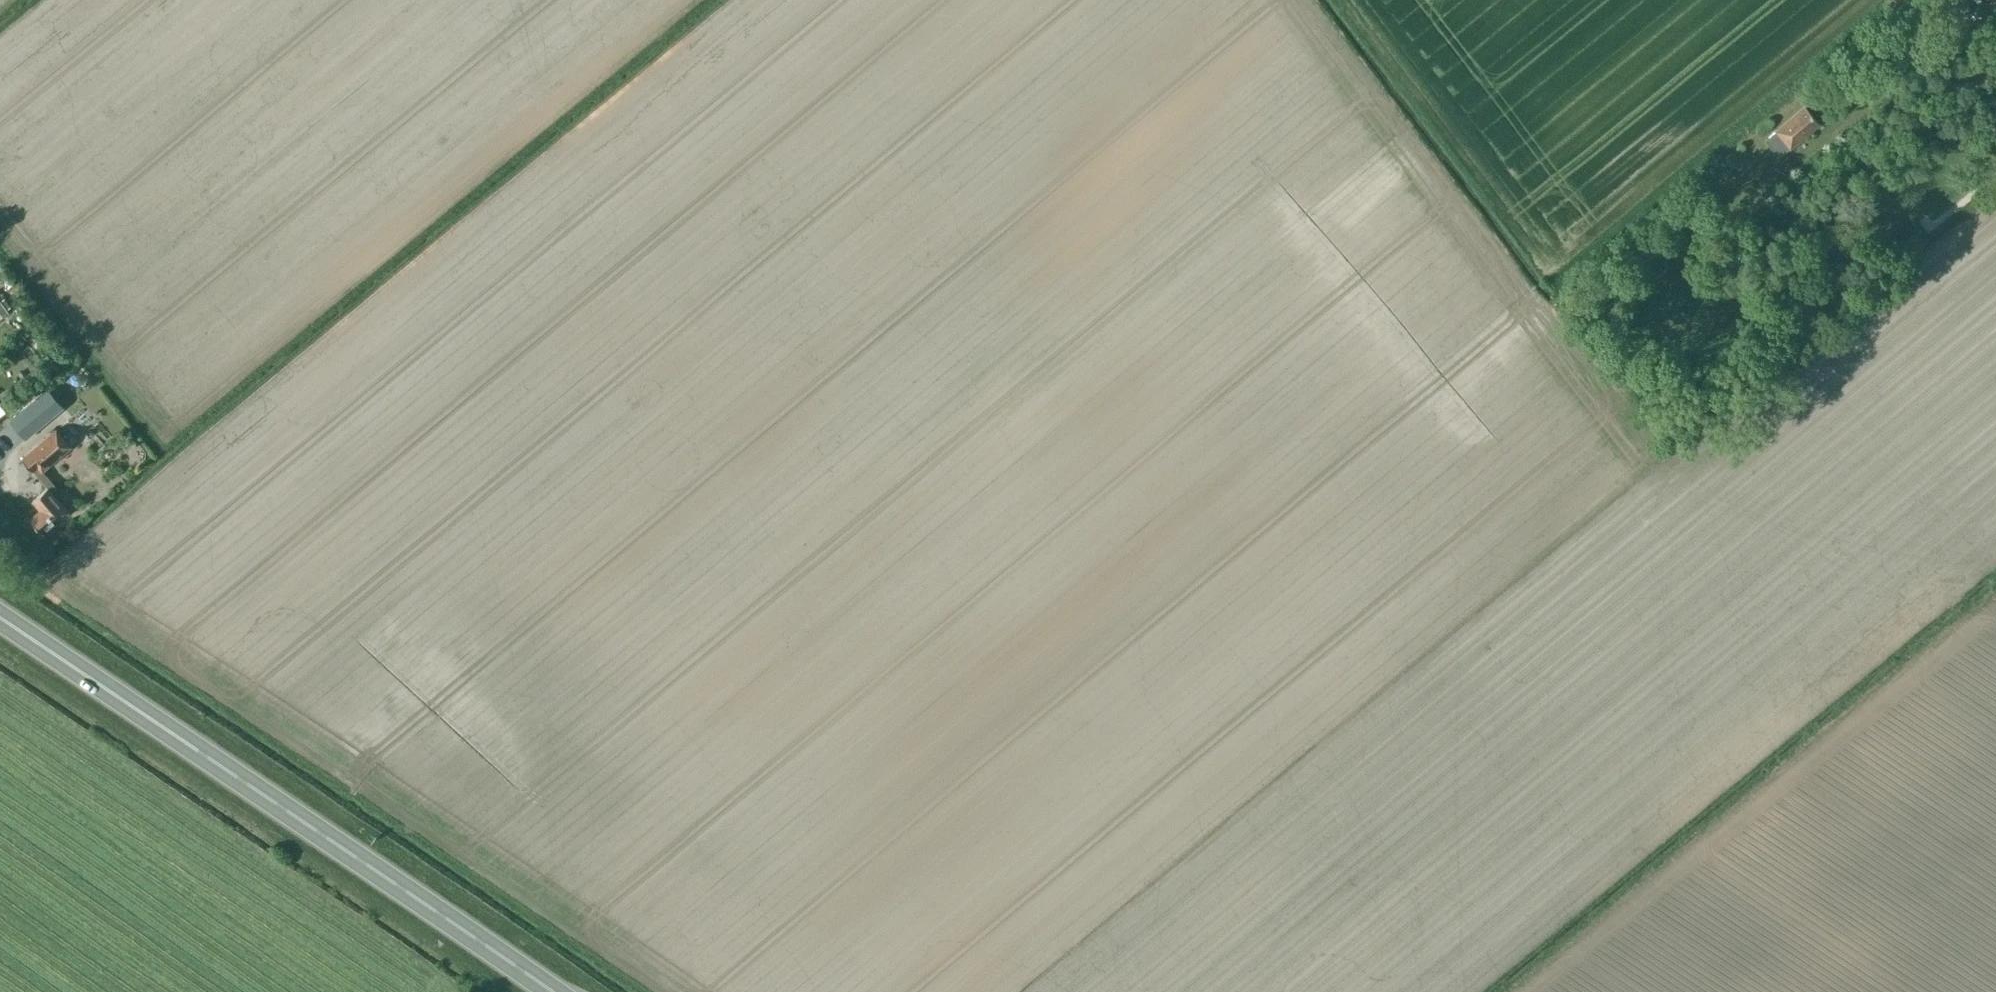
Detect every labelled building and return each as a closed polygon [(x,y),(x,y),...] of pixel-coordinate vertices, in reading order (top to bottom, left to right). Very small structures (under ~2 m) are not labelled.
[(1965,13),(1980,0),(1955,0),(1965,13)] [(1805,105),(1775,130),(1790,147),(1819,123),(1805,105)] [(11,307),(0,294),(0,316),(11,307)] [(77,372),(60,382),(67,394),(84,384),(77,372)] [(13,387),(1,395),(7,405),(20,398),(13,387)] [(31,399),(42,413),(56,402),(45,388),(31,399)] [(22,458),(32,470),(33,469),(48,486),(33,498),(42,508),(31,517),(43,532),(69,510),(51,490),(57,485),(43,469),(71,445),(57,428),(22,458)]
